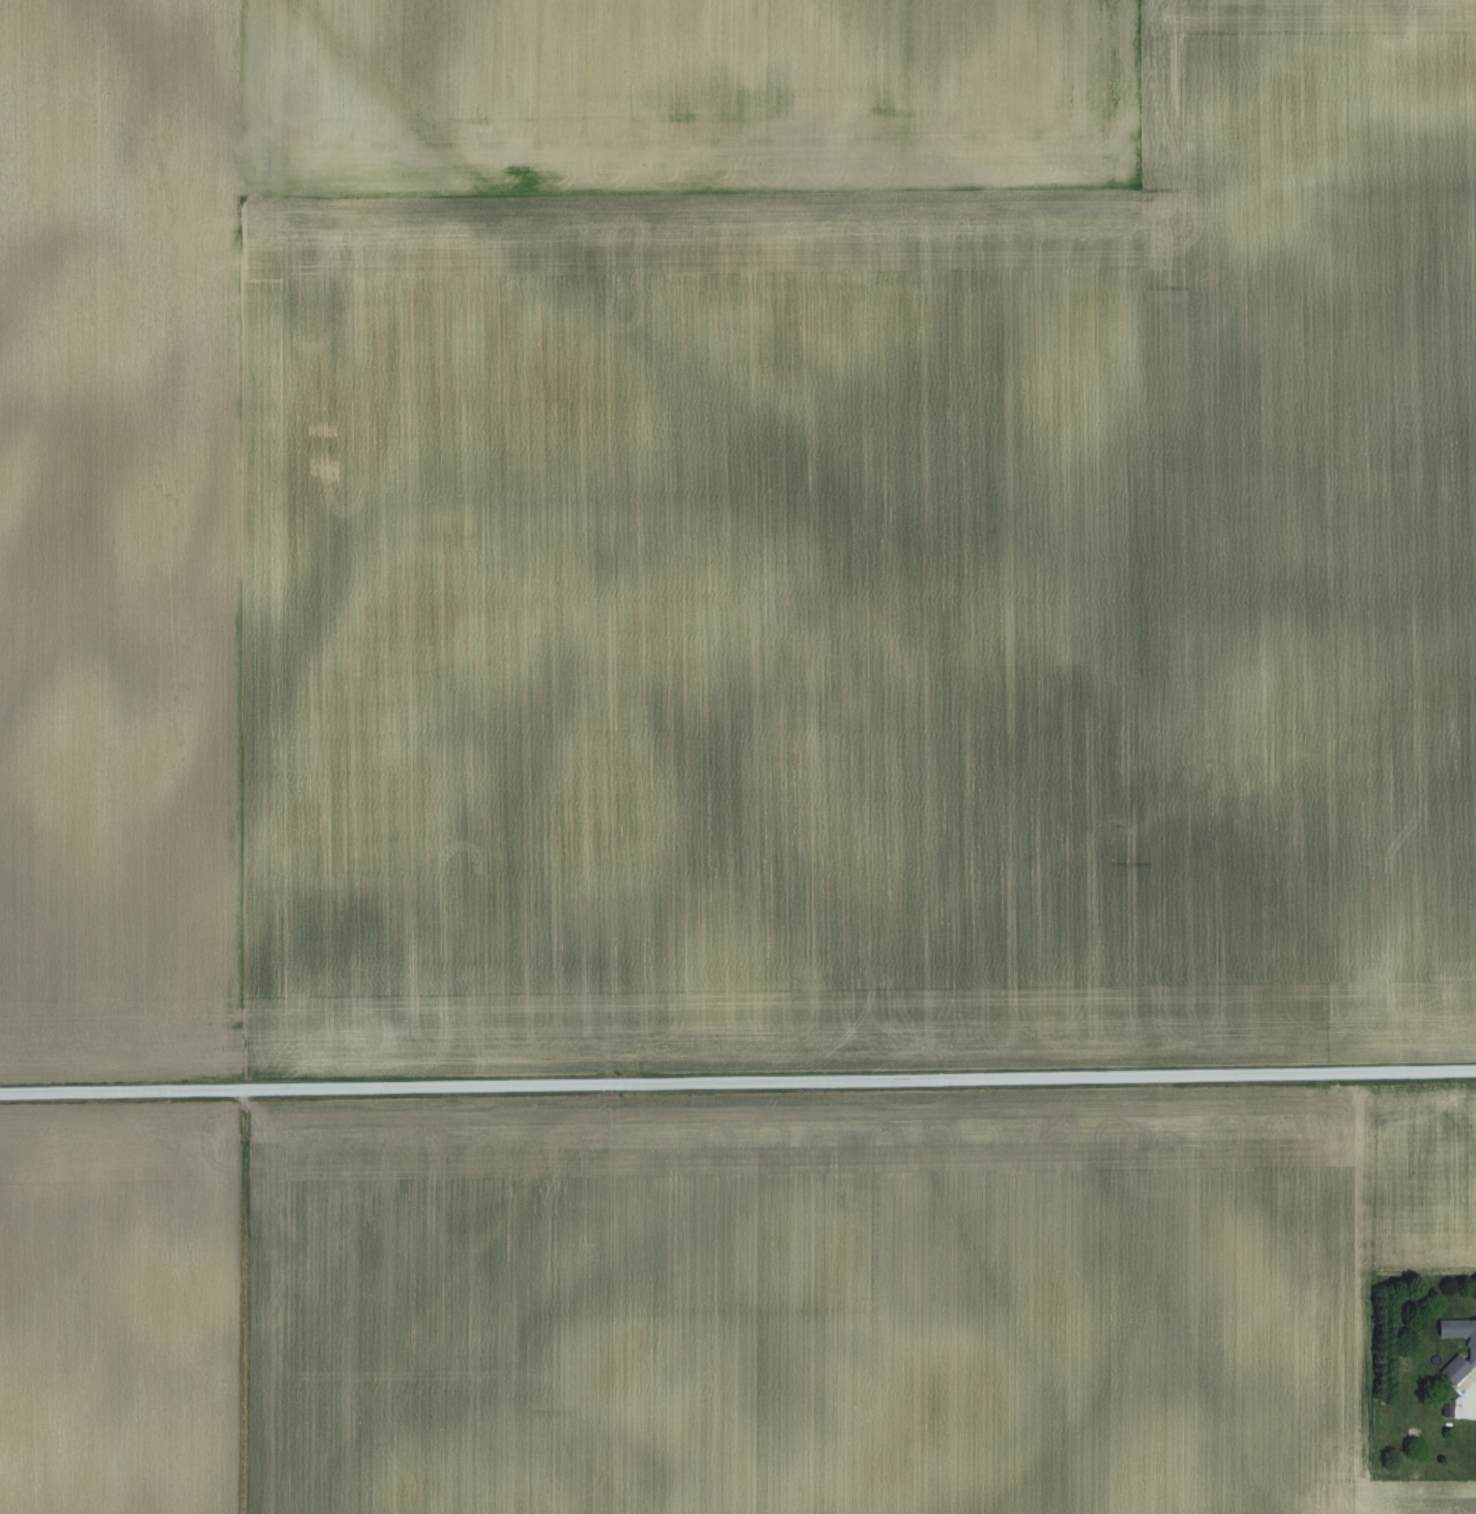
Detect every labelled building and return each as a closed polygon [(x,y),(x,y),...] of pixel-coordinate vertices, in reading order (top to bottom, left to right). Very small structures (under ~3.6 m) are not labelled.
[(1444,1318),(1444,1335),(1473,1335),(1473,1355),(1460,1355),(1445,1370),(1458,1382),(1463,1382),(1475,1368),(1475,1318),(1444,1318)]
